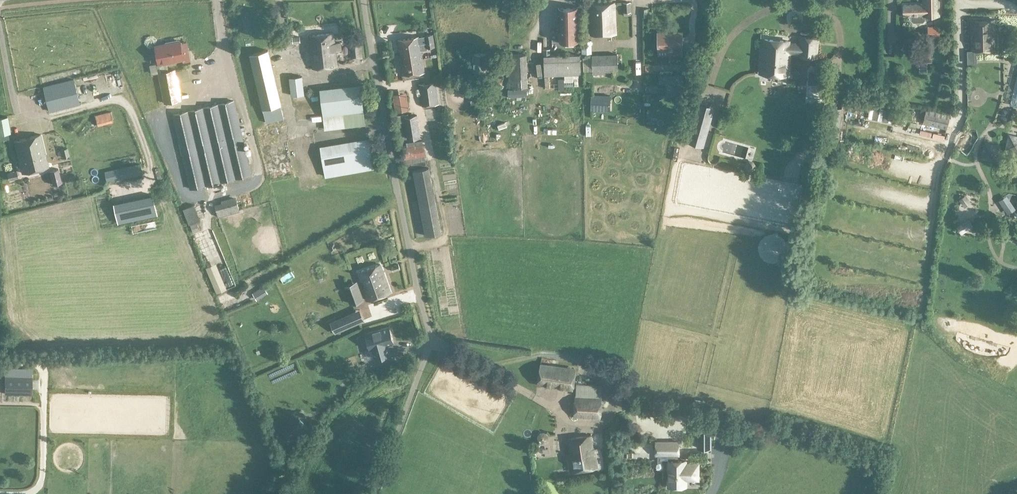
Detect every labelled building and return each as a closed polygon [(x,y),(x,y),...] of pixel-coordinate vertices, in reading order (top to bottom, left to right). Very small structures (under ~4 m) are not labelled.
[(911,15),(911,20),(913,22),(922,22),(924,20),(924,15),(940,15),(939,0),(924,0),(924,4),(904,4),(904,15),(911,15)] [(623,13),(624,15),(631,15),(631,12),(631,2),(623,2),(623,13)] [(614,3),(589,4),(591,35),(616,34),(614,3)] [(577,8),(559,8),(560,38),(565,38),(565,44),(574,44),(574,38),(578,38),(577,8)] [(994,19),(971,20),(972,50),(996,50),(994,19)] [(939,26),(927,27),(928,36),(928,38),(937,38),(937,36),(940,36),(939,26)] [(682,31),(658,31),(658,46),(658,55),(668,55),(682,55),(682,31)] [(309,36),(313,68),(337,65),(333,34),(309,36)] [(427,49),(427,47),(435,46),(433,34),(398,40),(400,54),(411,52),(412,60),(423,58),(421,50),(427,49)] [(1016,34),(1005,35),(1005,42),(1005,47),(1005,52),(1016,51),(1016,47),(1016,34)] [(789,41),(765,39),(764,50),(761,52),(760,73),(788,75),(790,53),(799,54),(799,56),(816,57),(818,38),(801,37),(800,44),(795,43),(795,45),(788,45),(789,41)] [(179,41),(156,46),(159,62),(161,72),(158,73),(164,103),(181,99),(178,83),(175,71),(175,68),(168,70),(166,62),(183,59),(180,42),(179,41)] [(361,42),(351,43),(352,59),(363,58),(361,42)] [(932,48),(919,48),(919,62),(919,72),(927,72),(927,62),(932,62),(932,48)] [(268,49),(249,54),(266,123),(284,118),(281,105),(282,104),(268,49)] [(550,49),(543,49),(543,55),(544,76),(581,74),(581,54),(550,55),(550,49)] [(975,50),(966,51),(966,64),(968,64),(976,63),(975,50)] [(411,52),(400,54),(403,75),(425,71),(423,58),(412,60),(411,52)] [(474,54),(474,70),(474,78),(482,78),(482,70),(488,70),(488,61),(486,61),(486,53),(474,54)] [(526,54),(507,54),(508,63),(527,62),(526,54)] [(617,54),(592,54),(592,69),(611,69),(617,69),(617,54)] [(823,71),(810,70),(809,83),(822,84),(823,71)] [(180,76),(181,88),(194,87),(192,74),(180,76)] [(683,74),(659,75),(659,87),(660,96),(680,96),(680,86),(683,86),(683,74)] [(291,95),(304,94),(302,76),(289,77),(291,95)] [(50,112),(81,104),(74,78),(43,86),(50,112)] [(419,84),(422,106),(439,104),(436,81),(419,84)] [(361,84),(320,88),(323,116),(364,111),(361,84)] [(409,110),(406,91),(392,94),(395,112),(409,110)] [(483,92),(470,93),(470,105),(484,104),(483,92)] [(611,95),(592,94),(591,110),(611,110),(611,95)] [(503,100),(504,115),(513,115),(512,99),(503,100)] [(251,175),(234,100),(172,114),(190,189),(251,175)] [(689,119),(683,141),(688,142),(703,147),(704,144),(714,108),(699,103),(698,104),(695,116),(689,114),(688,118),(689,119)] [(950,115),(926,109),(926,110),(921,109),(919,118),(923,119),(922,124),(947,130),(950,115)] [(110,111),(96,115),(98,126),(113,122),(110,111)] [(420,137),(417,114),(409,116),(408,113),(397,115),(398,122),(404,121),(407,139),(420,137)] [(0,117),(0,134),(8,133),(10,132),(7,116),(0,117)] [(911,119),(905,118),(901,117),(899,128),(910,129),(911,119)] [(14,141),(22,173),(48,167),(40,134),(14,141)] [(1008,134),(1004,150),(1016,153),(1016,136),(1008,134)] [(325,176),(374,168),(369,137),(320,146),(325,176)] [(422,140),(406,142),(406,147),(401,147),(402,159),(403,159),(404,168),(425,166),(422,140)] [(996,163),(1000,146),(983,141),(979,158),(996,163)] [(47,156),(56,156),(55,143),(46,144),(47,156)] [(140,164),(105,171),(107,181),(143,174),(140,164)] [(412,171),(419,207),(426,236),(442,233),(436,203),(429,167),(412,171)] [(62,183),(58,168),(49,171),(52,185),(62,183)] [(18,178),(17,170),(7,173),(9,181),(18,178)] [(215,204),(218,217),(240,211),(236,196),(221,200),(221,202),(215,204)] [(960,199),(964,205),(969,201),(966,196),(960,199)] [(1008,214),(1015,209),(1007,197),(999,202),(1008,214)] [(194,231),(205,225),(197,210),(186,216),(194,231)] [(967,221),(958,227),(962,233),(970,227),(967,221)] [(1000,234),(992,229),(990,233),(998,238),(1000,234)] [(380,264),(358,272),(361,281),(364,280),(366,287),(364,288),(368,300),(390,292),(380,264)] [(363,300),(359,289),(349,293),(352,303),(363,300)] [(396,313),(400,323),(412,318),(409,309),(396,313)] [(364,320),(359,310),(331,322),(335,332),(364,320)] [(386,344),(393,342),(389,326),(365,333),(370,349),(372,348),(375,358),(389,354),(386,344)] [(267,360),(257,366),(260,371),(270,365),(267,360)] [(574,371),(541,366),(538,383),(572,388),(574,371)] [(278,383),(287,381),(284,373),(276,376),(278,383)] [(32,394),(32,376),(4,376),(4,394),(32,394)] [(262,383),(267,391),(278,384),(272,376),(262,383)] [(576,383),(576,396),(601,397),(602,384),(576,383)] [(574,396),(573,417),(600,419),(602,398),(574,396)] [(711,426),(698,426),(698,433),(700,433),(700,447),(711,447),(711,426)] [(569,459),(571,471),(598,467),(596,455),(597,452),(598,452),(597,448),(596,448),(593,447),(592,435),(568,439),(570,454),(568,456),(569,459)] [(656,441),(656,454),(670,454),(670,461),(668,461),(668,470),(664,470),(664,478),(668,478),(668,486),(670,486),(670,487),(678,487),(678,486),(685,486),(685,479),(698,479),(698,464),(685,464),(685,461),(677,461),(677,454),(678,454),(678,441),(656,441)] [(615,462),(616,477),(632,476),(631,461),(615,462)]
